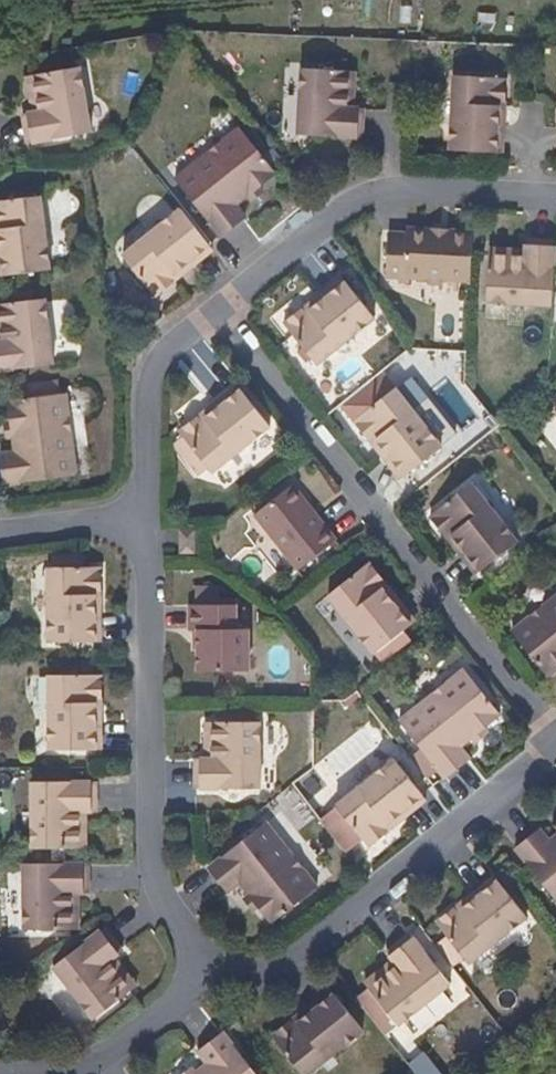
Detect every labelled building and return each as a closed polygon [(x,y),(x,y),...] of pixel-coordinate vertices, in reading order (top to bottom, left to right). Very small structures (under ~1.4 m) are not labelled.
[(343,105),(344,70),(296,68),(294,133),(359,137),(360,107),(351,106),(343,105)] [(75,70),(28,78),(35,115),(26,116),(19,117),(25,147),(87,135),(75,70)] [(353,70),(344,70),(343,105),(351,106),(353,70)] [(35,115),(28,78),(20,80),(26,116),(35,115)] [(448,151),(495,153),(496,107),(503,107),(504,80),(451,78),(448,151)] [(271,172),(236,128),(172,181),(217,237),(242,216),(232,204),(271,172)] [(45,272),(36,199),(0,203),(0,277),(45,272)] [(153,299),(175,281),(172,276),(208,246),(178,209),(119,257),(153,299)] [(449,237),(449,230),(407,228),(407,235),(449,237)] [(472,256),(473,232),(449,230),(449,237),(407,235),(390,234),(390,245),(429,251),(472,256)] [(487,301),(552,305),(555,241),(525,240),(525,247),(524,255),(489,254),(487,301)] [(445,279),(470,280),(472,258),(472,256),(429,251),(390,245),(388,276),(426,278),(431,284),(440,284),(445,279)] [(175,281),(212,252),(208,246),(172,276),(175,281)] [(490,246),(489,254),(524,255),(525,247),(490,246)] [(310,311),(346,283),(343,279),(306,307),(310,311)] [(375,318),(346,283),(310,311),(306,307),(284,324),(316,365),(375,318)] [(0,307),(0,327),(2,343),(0,343),(0,373),(53,367),(44,302),(0,307)] [(460,429),(477,416),(447,377),(430,390),(460,429)] [(206,422),(242,393),(237,387),(201,417),(206,422)] [(379,440),(407,476),(442,448),(396,389),(355,422),(372,445),(379,440)] [(270,429),(242,393),(206,422),(201,417),(178,435),(210,476),(270,429)] [(66,398),(9,404),(14,455),(0,456),(0,458),(3,489),(76,479),(66,398)] [(401,482),(407,476),(379,440),(372,445),(401,482)] [(297,484),(259,513),(302,570),(340,541),(297,484)] [(455,537),(481,573),(518,544),(472,485),(430,517),(448,542),(455,537)] [(192,553),(192,534),(180,534),(180,554),(192,553)] [(476,577),(481,573),(455,537),(448,542),(476,577)] [(380,592),(386,588),(368,566),(327,599),(373,656),(409,627),(380,592)] [(95,598),(102,598),(102,570),(50,570),(50,645),(96,646),(95,598)] [(414,624),(386,588),(380,592),(409,627),(414,624)] [(512,634),(547,679),(555,672),(555,598),(512,634)] [(247,670),(247,630),(236,630),(236,605),(188,605),(188,632),(195,633),(195,671),(247,670)] [(464,671),(399,722),(445,780),(470,760),(461,748),(500,715),(464,671)] [(97,705),(103,705),(103,677),(50,678),(50,751),(97,751),(97,705)] [(212,760),(204,760),(195,760),(195,790),(259,789),(259,723),(212,724),(212,760)] [(204,724),(204,760),(212,760),(212,724),(204,724)] [(387,828),(423,798),(395,762),(336,810),(369,850),(391,832),(387,828)] [(34,850),(81,850),(81,814),(89,814),(98,814),(97,784),(34,784),(34,850)] [(427,803),(423,798),(387,828),(391,832),(427,803)] [(81,814),(81,850),(89,850),(89,814),(81,814)] [(265,826),(207,871),(227,896),(239,887),(272,927),(317,891),(265,826)] [(515,852),(555,904),(555,839),(550,844),(540,832),(515,852)] [(92,896),(92,867),(27,867),(27,930),(74,930),(74,896),(82,896),(92,896)] [(464,913),(500,885),(496,879),(460,908),(464,913)] [(528,920),(500,885),(464,913),(460,908),(438,925),(470,966),(528,920)] [(82,930),(82,896),(74,896),(74,930),(82,930)] [(124,953),(105,929),(55,968),(96,1022),(133,992),(110,965),(117,959),(124,953)] [(400,969),(371,992),(400,1029),(452,986),(412,936),(388,955),(395,963),(400,969)] [(139,987),(117,959),(110,965),(133,992),(139,987)] [(366,985),(371,992),(400,969),(395,963),(366,985)] [(301,1024),(337,996),(332,990),(296,1018),(301,1024)] [(337,996),(301,1024),(296,1018),(274,1036),(304,1073),(310,1073),(365,1032),(337,996)] [(225,1035),(201,1054),(210,1066),(200,1073),(256,1073),(225,1035)]
